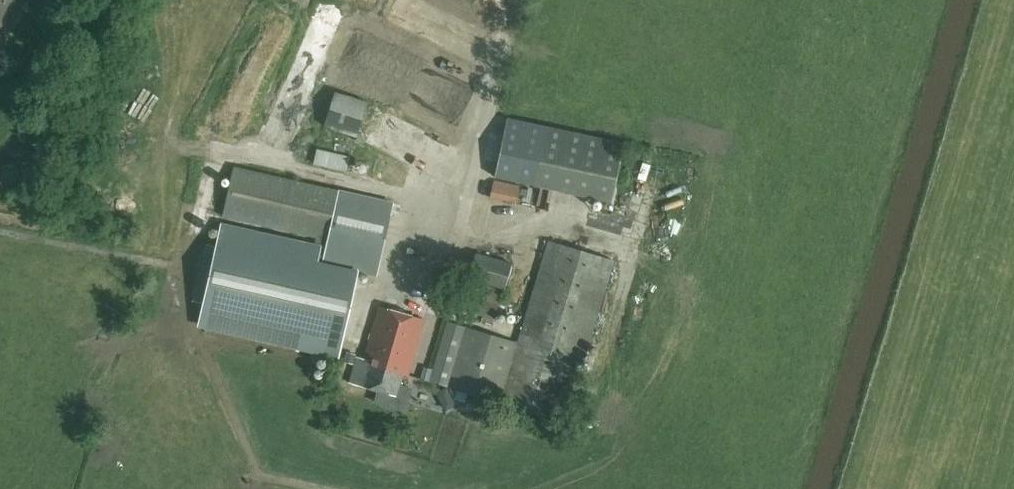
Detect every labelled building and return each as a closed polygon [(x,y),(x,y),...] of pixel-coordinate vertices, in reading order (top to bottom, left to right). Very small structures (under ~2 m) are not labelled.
[(6,28),(8,29),(10,21),(11,21),(17,0),(0,0),(0,50),(6,28)] [(21,13),(37,14),(37,0),(21,0),(21,13)] [(335,91),(323,126),(357,137),(368,102),(335,91)] [(508,119),(496,178),(613,201),(625,142),(508,119)] [(317,148),(313,164),(346,172),(350,157),(317,148)] [(233,167),(223,215),(328,239),(325,252),(337,254),(335,263),(357,268),(374,272),(390,203),(233,167)] [(517,203),(520,189),(493,183),(490,197),(517,203)] [(357,268),(335,263),(337,254),(325,252),(220,228),(199,320),(338,352),(357,268)] [(518,342),(447,320),(429,380),(560,420),(578,361),(583,363),(614,261),(549,240),(518,342)] [(475,253),(469,279),(505,289),(511,263),(475,253)] [(495,319),(503,290),(484,284),(476,313),(495,319)] [(380,307),(367,351),(369,352),(368,356),(370,357),(369,360),(357,356),(350,382),(396,396),(403,372),(406,373),(422,320),(380,307)] [(356,354),(346,351),(343,361),(353,364),(356,354)]
